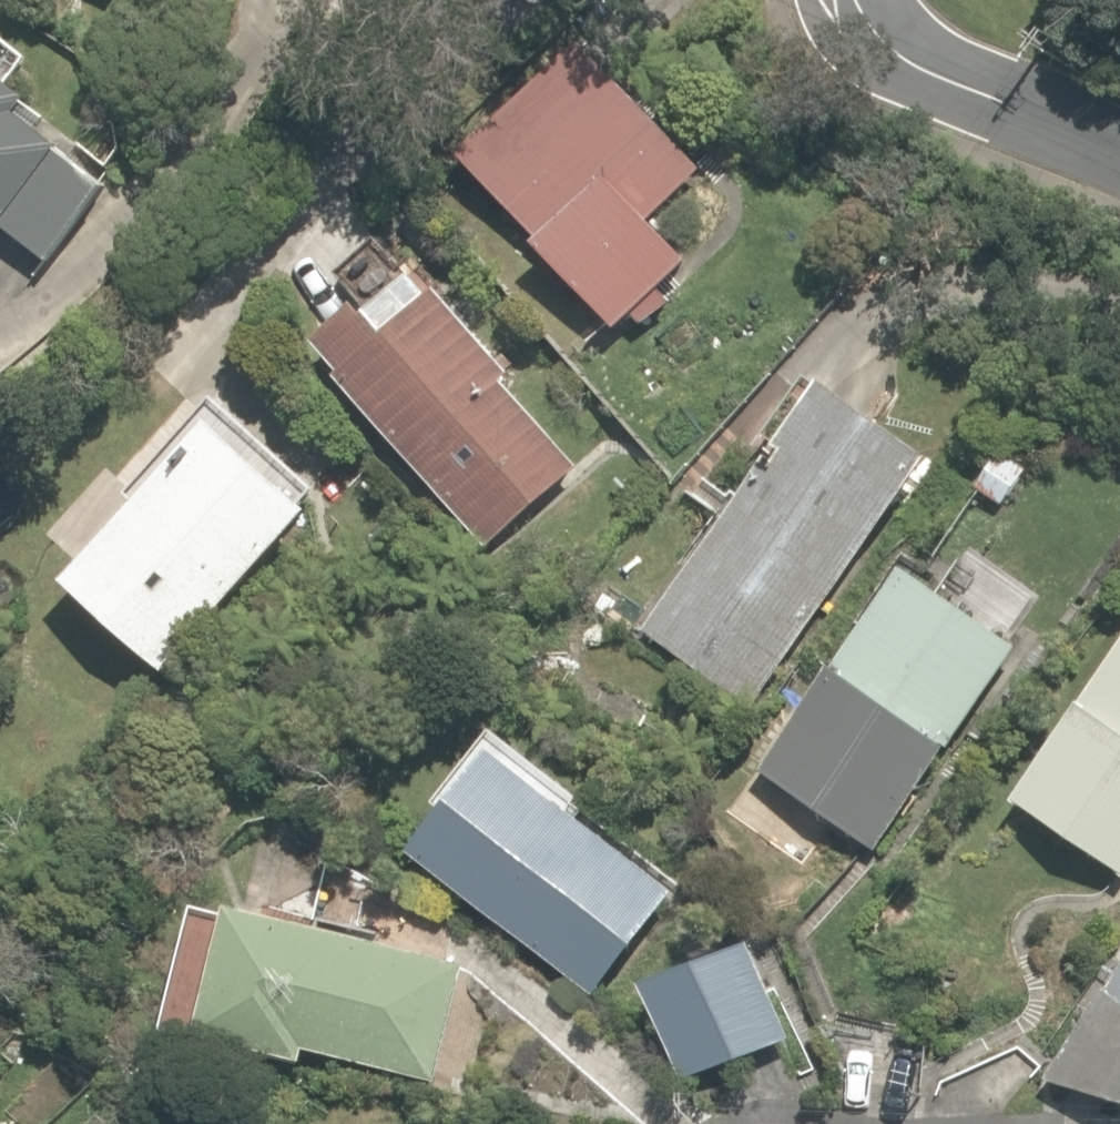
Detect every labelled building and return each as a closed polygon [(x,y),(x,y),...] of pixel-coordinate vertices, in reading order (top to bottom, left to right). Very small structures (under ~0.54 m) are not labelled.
[(538,243),(616,328),(634,311),(643,321),(671,296),(662,286),(690,260),(651,218),(704,169),(586,40),(462,155),(541,241),(538,243)] [(55,145),(16,117),(28,101),(0,81),(0,223),(55,145)] [(55,150),(2,224),(53,261),(107,187),(55,150)] [(338,374),(485,546),(580,465),(507,380),(514,374),(496,352),(522,329),(491,292),(463,316),(446,296),(452,291),(418,252),(407,262),(383,234),(339,272),(372,310),(369,313),(360,303),(316,341),(342,371),(338,374)] [(752,708),(933,460),(824,380),(642,629),(752,708)] [(71,583),(166,671),(316,509),(220,421),(71,583)] [(1001,507),(1027,470),(999,451),(974,488),(1001,507)] [(762,768),(877,848),(1018,645),(903,565),(762,768)] [(1119,869),(1119,644),(1015,795),(1119,869)] [(412,849),(595,992),(676,888),(495,746),(412,849)] [(309,1046),(439,1080),(469,964),(233,902),(200,1030),(306,1058),(309,1046)] [(647,979),(684,1077),(794,1037),(758,939),(647,979)] [(1119,1099),(1119,969),(1046,1078),(1119,1099)] [(82,1083),(57,1057),(4,1109),(19,1123),(40,1123),(82,1083)]
